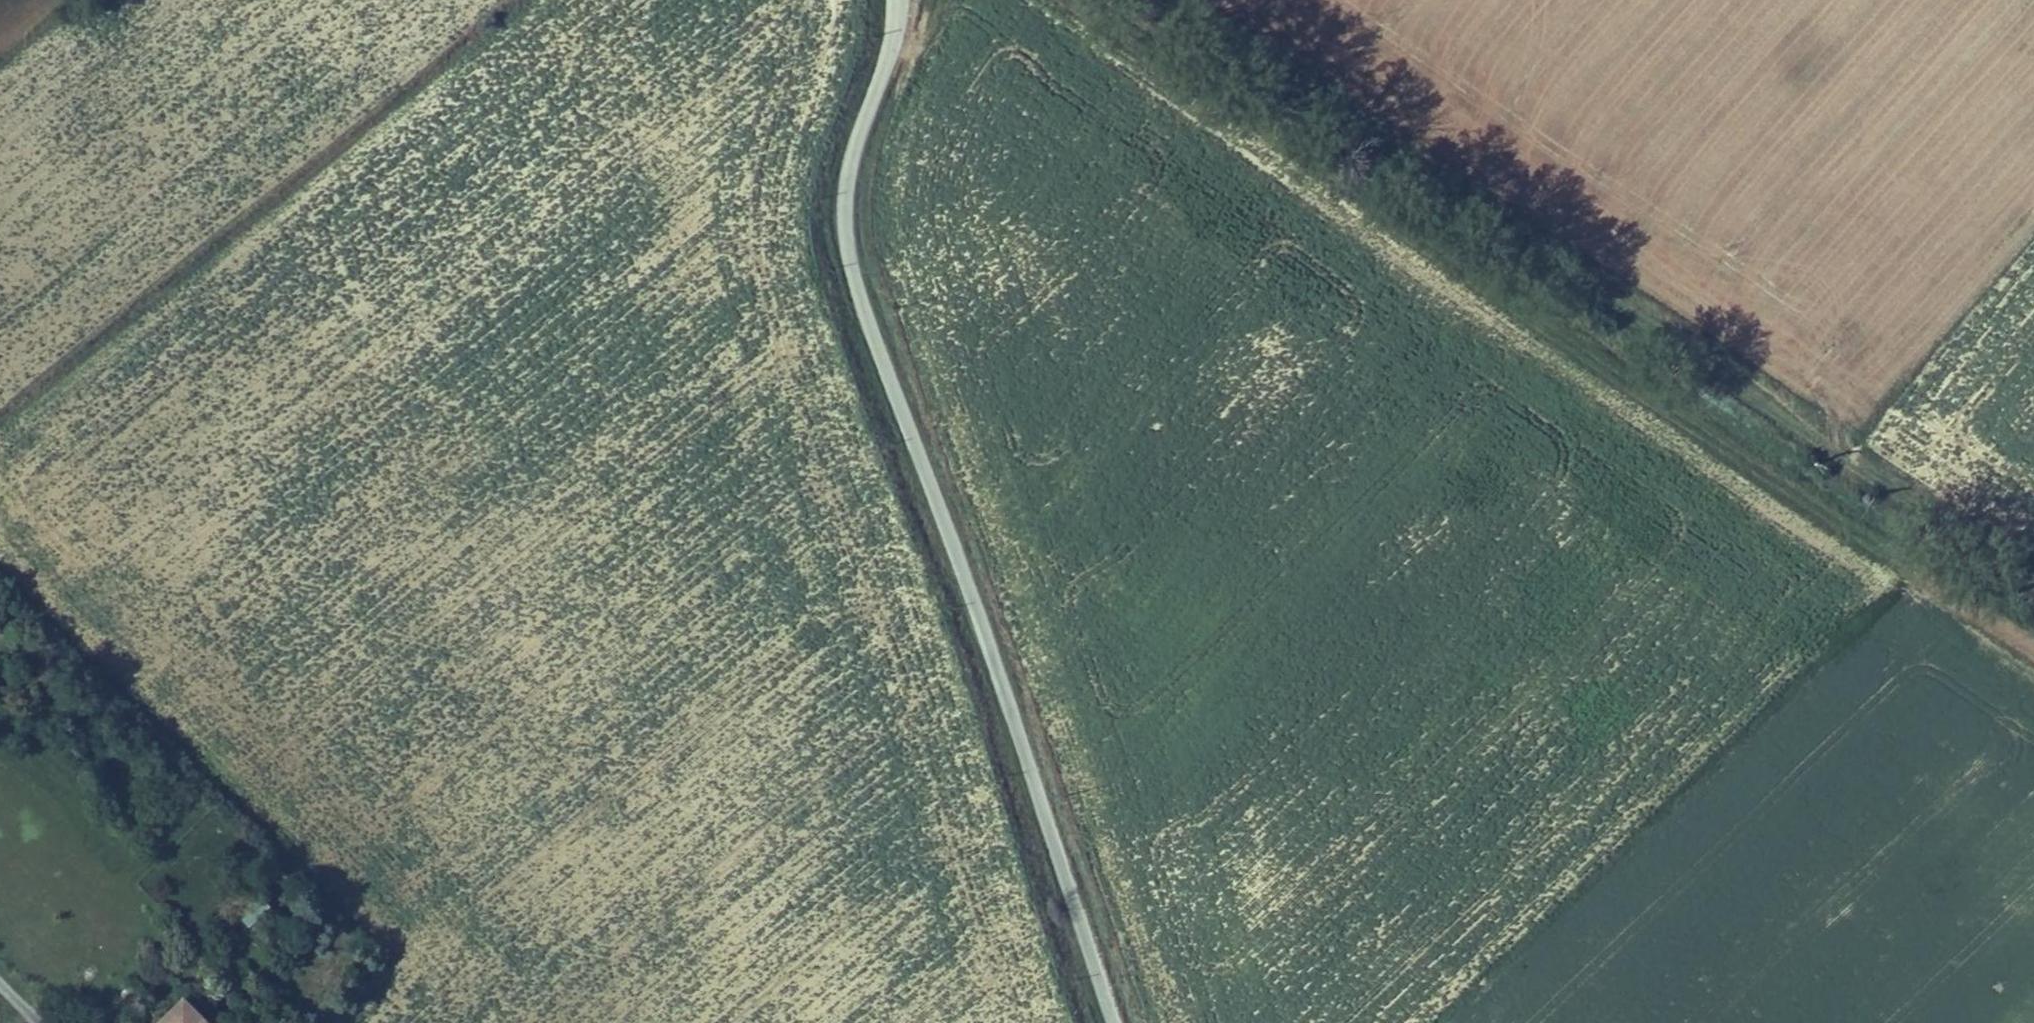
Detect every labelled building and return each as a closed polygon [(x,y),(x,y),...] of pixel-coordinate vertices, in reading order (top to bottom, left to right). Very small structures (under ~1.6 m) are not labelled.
[(158,1022),(207,1022),(183,999),(158,1022)]
